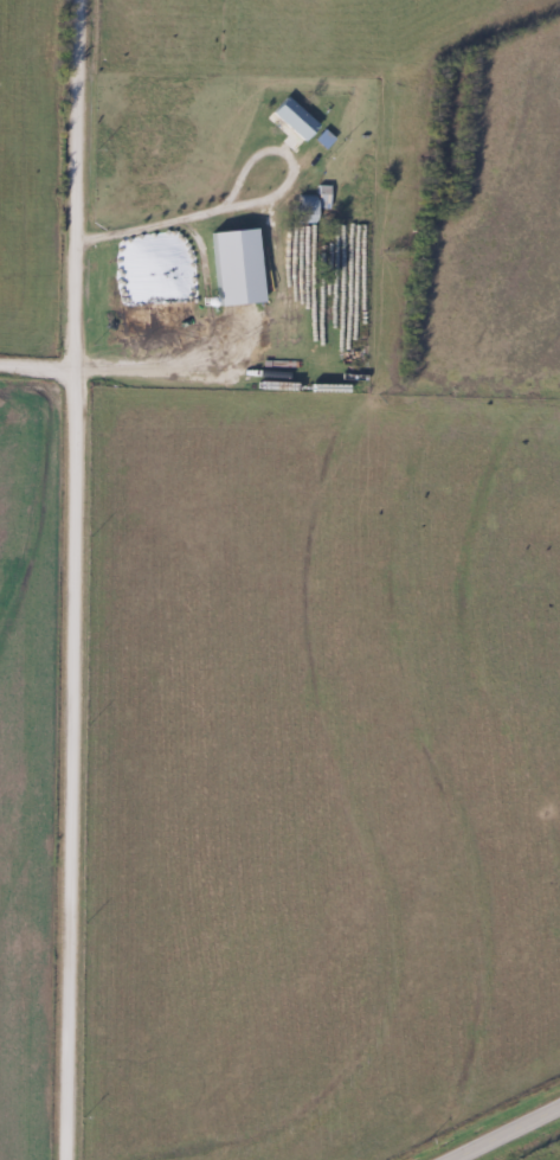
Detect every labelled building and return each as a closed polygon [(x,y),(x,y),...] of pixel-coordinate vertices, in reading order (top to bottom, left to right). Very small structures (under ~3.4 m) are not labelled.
[(270,116),(301,145),(318,128),(286,99),(270,116)] [(314,141),(323,150),(333,141),(324,132),(314,141)] [(319,209),(328,208),(327,188),(319,188),(319,209)] [(314,197),(299,197),(299,223),(314,223),(314,197)] [(314,232),(296,232),(296,245),(314,245),(314,232)]
